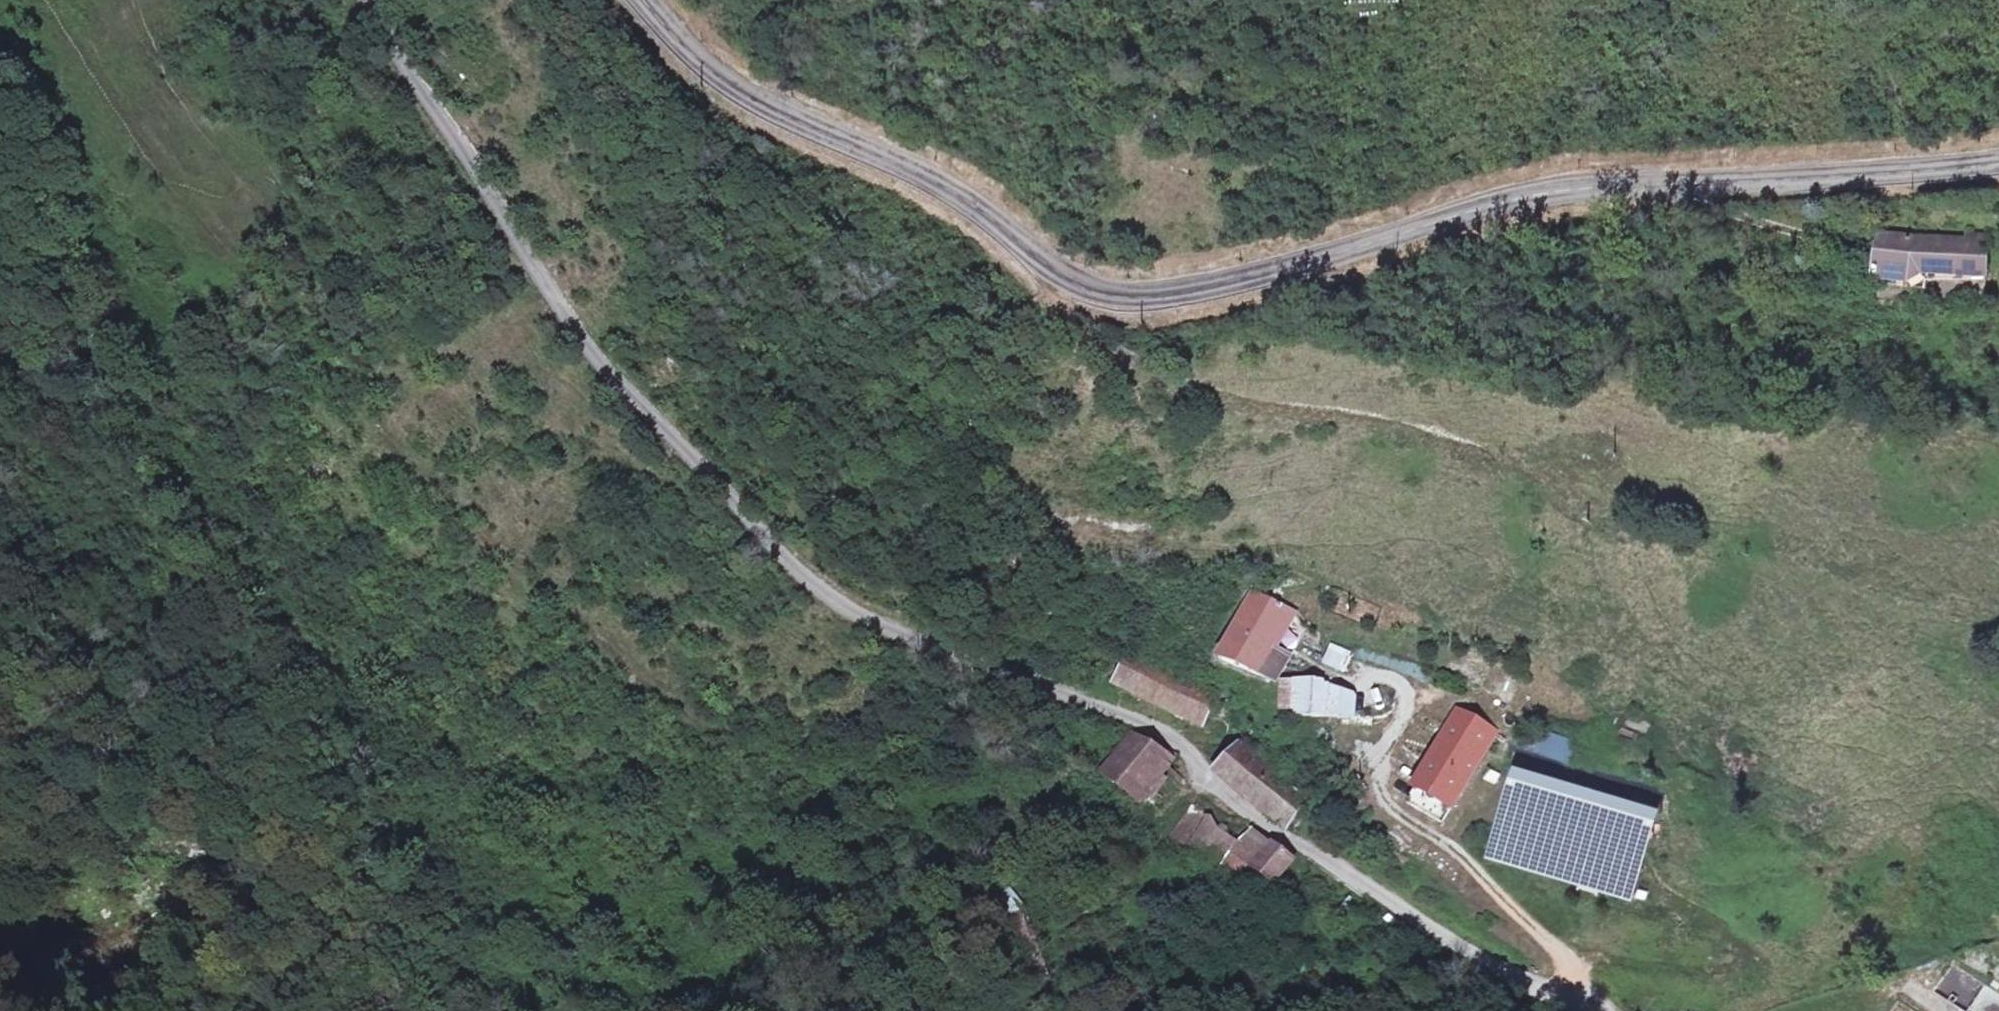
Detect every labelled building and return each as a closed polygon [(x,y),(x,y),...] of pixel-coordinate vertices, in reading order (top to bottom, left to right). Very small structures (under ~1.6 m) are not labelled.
[(1980,234),(1961,233),(1960,240),(1878,240),(1875,290),(1905,291),(1907,269),(1980,267),(1980,234)] [(1296,616),(1249,595),(1221,659),(1281,685),(1296,653),(1282,647),(1296,616)] [(1353,653),(1331,646),(1325,665),(1347,672),(1353,653)] [(1218,690),(1187,675),(1183,685),(1139,665),(1122,698),(1191,721),(1196,728),(1218,690)] [(1296,681),(1281,685),(1282,715),(1297,715),(1298,720),(1318,721),(1332,720),(1359,722),(1357,694),(1344,692),(1331,683),(1315,680),(1296,681)] [(1491,742),(1441,712),(1390,796),(1440,826),(1491,742)] [(1542,729),(1534,751),(1568,763),(1576,741),(1542,729)] [(1165,756),(1136,740),(1110,783),(1139,800),(1147,787),(1159,794),(1167,781),(1156,774),(1165,756)] [(1295,831),(1314,802),(1239,743),(1217,775),(1252,806),(1295,831)] [(1207,854),(1218,834),(1184,817),(1173,835),(1207,854)] [(1280,885),(1298,855),(1274,841),(1257,871),(1280,885)]
